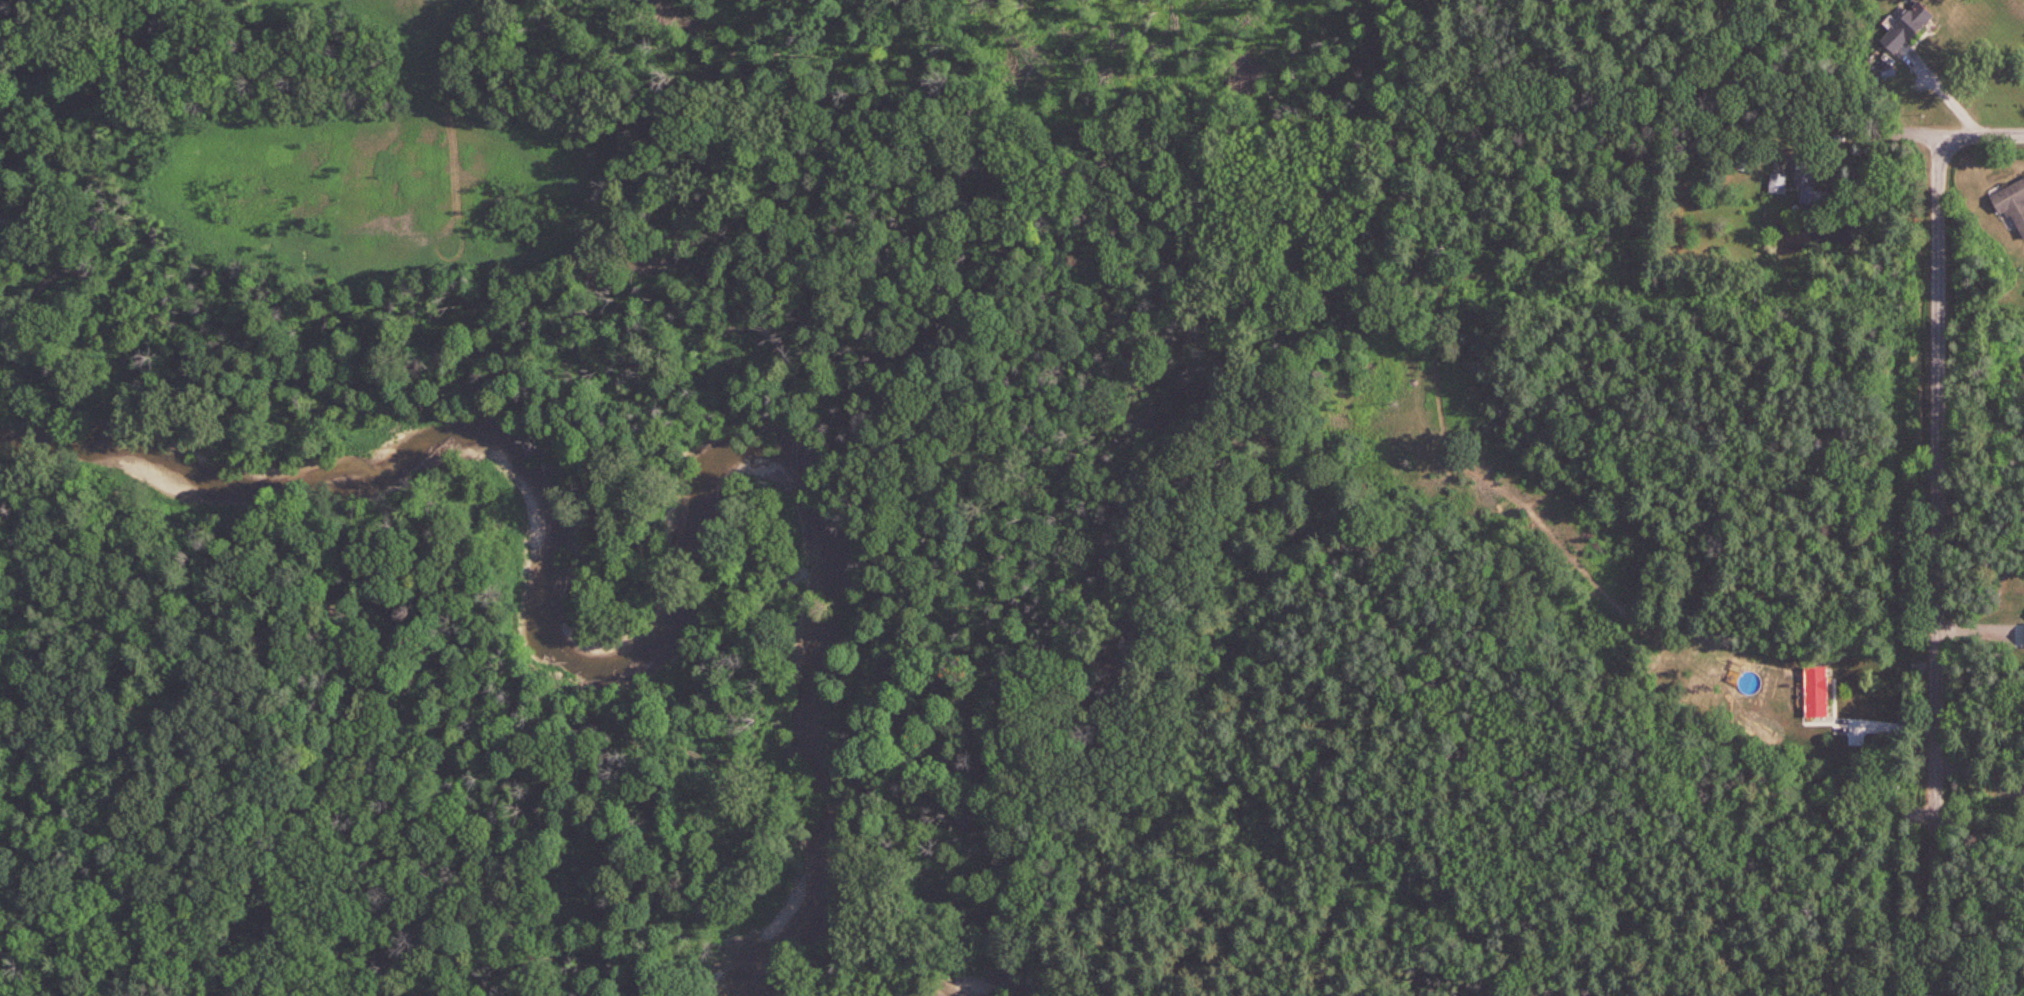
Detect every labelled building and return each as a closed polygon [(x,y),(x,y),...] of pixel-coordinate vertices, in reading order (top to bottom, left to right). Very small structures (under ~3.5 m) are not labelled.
[(1899,57),(1935,13),(1917,0),(1915,0),(1873,40),(1899,57)] [(1796,155),(1824,157),(1820,208),(1793,208),(1796,155)] [(1999,212),(2008,206),(2023,233),(2023,178),(1989,197),(1999,212)] [(1806,668),(1806,712),(1827,715),(1828,665),(1806,668)]
